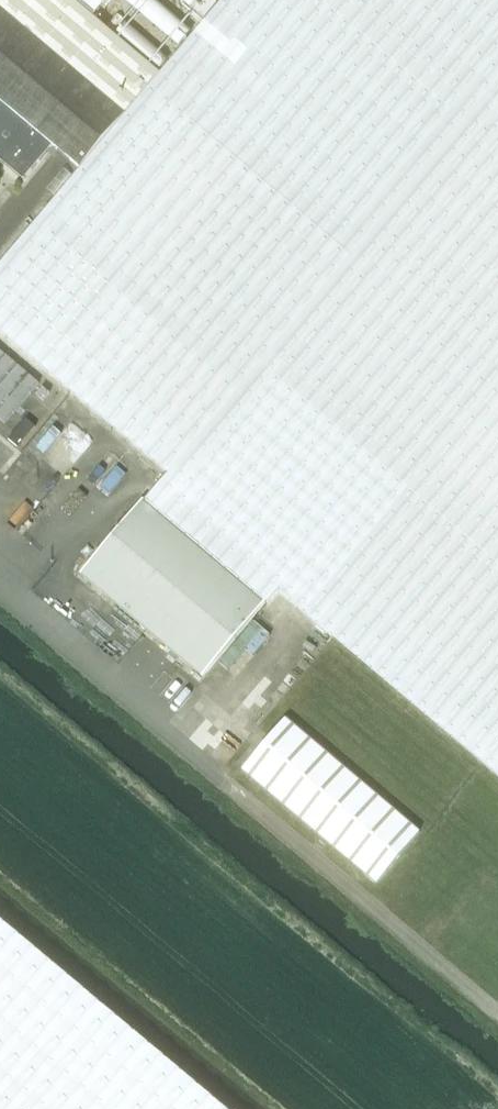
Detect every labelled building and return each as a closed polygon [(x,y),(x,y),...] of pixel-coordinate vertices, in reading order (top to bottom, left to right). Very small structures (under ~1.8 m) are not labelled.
[(265,603),(266,604),(278,591),(497,777),(497,0),(221,0),(222,1),(159,73),(80,169),(0,264),(0,333),(167,474),(144,502),(265,603)] [(80,169),(159,73),(93,17),(73,0),(0,0),(0,161),(23,180),(52,146),(80,169)] [(93,17),(107,0),(73,0),(93,17)] [(5,425),(39,384),(0,351),(0,420),(5,425)] [(18,447),(35,426),(26,418),(22,423),(8,439),(18,447)] [(202,678),(265,603),(144,502),(142,500),(79,575),(202,678)] [(242,771),(376,884),(420,832),(285,719),(242,771)] [(0,921),(0,1108),(223,1108),(0,921)]
